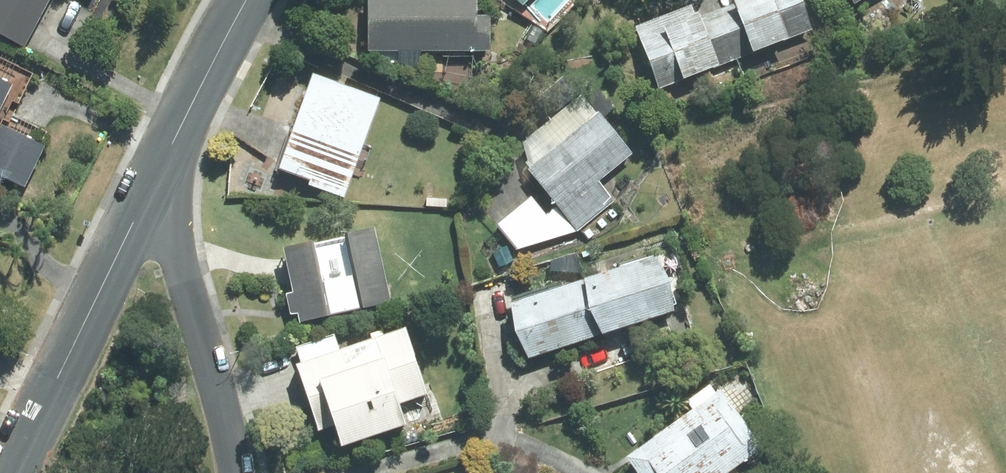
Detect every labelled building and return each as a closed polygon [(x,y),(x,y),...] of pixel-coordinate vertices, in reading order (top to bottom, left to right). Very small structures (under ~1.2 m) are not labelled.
[(26,48),(52,0),(0,0),(0,35),(26,48)] [(368,50),(491,49),(490,15),(477,15),(477,0),(368,0),(368,50)] [(659,88),(813,29),(802,0),(734,0),(735,3),(700,16),(695,2),(635,25),(659,88)] [(379,97),(314,72),(279,167),(311,179),(310,182),(343,195),(379,97)] [(0,79),(0,113),(14,85),(0,79)] [(598,110),(527,167),(575,225),(611,195),(598,180),(633,152),(598,110)] [(26,188),(46,147),(4,126),(0,134),(0,175),(26,188)] [(313,239),(283,245),(300,321),(391,301),(375,226),(344,232),(354,275),(322,282),(313,239)] [(656,256),(511,301),(528,355),(673,310),(656,256)] [(406,326),(297,363),(320,430),(335,425),(342,444),(407,422),(400,402),(429,393),(406,326)] [(626,456),(638,472),(723,472),(759,447),(718,390),(626,456)]
